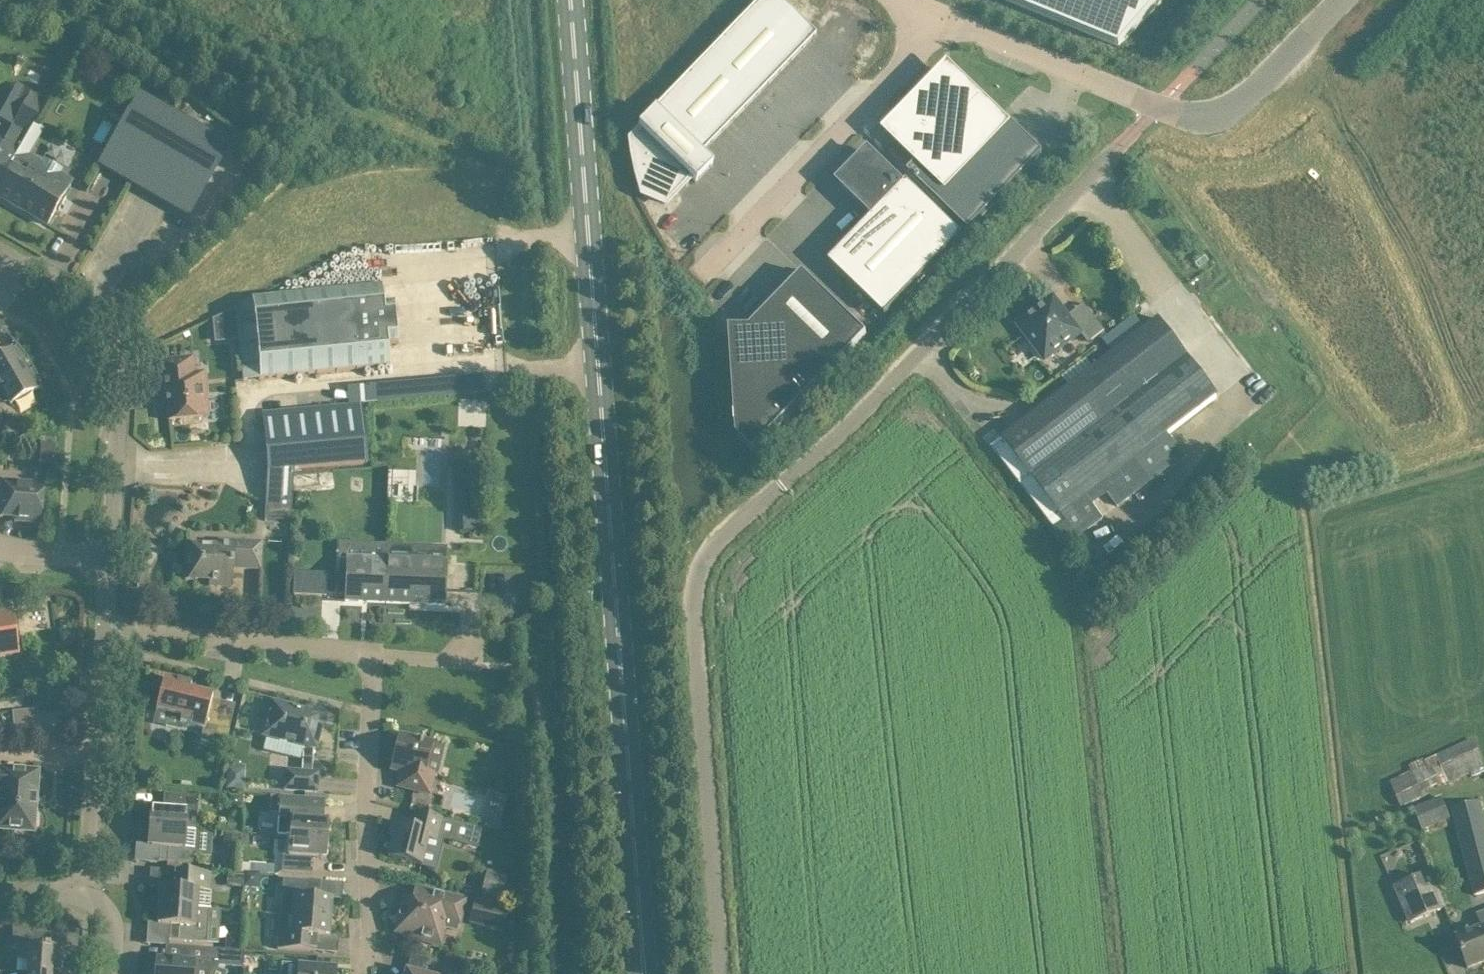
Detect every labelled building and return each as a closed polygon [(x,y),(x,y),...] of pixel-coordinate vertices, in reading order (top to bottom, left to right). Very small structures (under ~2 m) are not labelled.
[(815,36),(779,0),(761,0),(638,127),(641,130),(631,140),(633,155),(637,175),(643,194),(665,204),(690,178),(696,183),(712,166),(701,155),(815,36)] [(1120,48),(1166,0),(1003,0),(1120,48)] [(887,131),(918,161),(908,172),(969,230),(1044,153),(1010,120),(1007,124),(975,93),(971,98),(954,82),(943,82),(923,103),(918,98),(887,131)] [(13,125),(28,134),(47,102),(31,93),(13,125)] [(140,97),(101,165),(130,182),(158,133),(169,113),(140,97)] [(169,113),(158,133),(184,148),(216,166),(227,147),(169,113)] [(158,133),(130,182),(156,197),(184,148),(158,133)] [(18,151),(0,141),(0,183),(18,151)] [(184,148),(156,197),(188,215),(216,166),(184,148)] [(0,183),(0,198),(48,225),(57,209),(59,210),(66,198),(64,197),(72,182),(59,175),(62,170),(44,160),(42,165),(18,151),(0,183)] [(850,173),(840,184),(874,217),(830,263),(886,316),(963,236),(907,182),(905,185),(870,152),(860,162),(858,160),(848,171),(850,173)] [(803,275),(752,328),(746,328),(746,324),(737,324),(737,328),(731,328),(738,435),(753,450),(752,451),(754,452),(867,335),(803,273),(802,274),(803,275)] [(382,286),(249,299),(235,308),(236,310),(238,330),(242,380),(389,366),(387,347),(398,345),(395,305),(383,306),(382,286)] [(1019,325),(1046,360),(1081,333),(1054,298),(1019,325)] [(1109,494),(1118,506),(1184,455),(1168,434),(1218,395),(1158,318),(1105,359),(1093,369),(992,446),(1058,532),(1067,525),(1073,533),(1064,540),(1068,545),(1102,519),(1093,506),(1109,494)] [(1085,332),(1092,341),(1105,331),(1098,322),(1085,332)] [(2,403),(5,404),(8,402),(10,406),(15,402),(17,405),(18,404),(22,403),(25,401),(27,401),(30,398),(32,395),(31,393),(35,390),(42,387),(40,383),(38,377),(36,372),(34,368),(25,373),(21,365),(29,360),(26,356),(23,351),(18,345),(12,350),(0,357),(0,402),(2,403)] [(1097,350),(1085,359),(1093,369),(1105,359),(1097,350)] [(208,417),(206,392),(204,373),(194,374),(192,358),(178,359),(158,361),(164,422),(208,417)] [(283,412),(263,413),(268,473),(266,511),(266,521),(291,522),(292,512),(293,470),(367,464),(362,404),(283,412)] [(8,454),(16,441),(1,432),(0,433),(0,450),(8,454)] [(478,463),(458,465),(453,465),(457,532),(482,530),(478,463)] [(1,497),(0,510),(0,517),(22,518),(22,522),(41,523),(44,484),(2,480),(1,497)] [(186,579),(211,581),(210,586),(232,586),(232,568),(260,569),(261,543),(219,541),(219,546),(187,545),(186,579)] [(383,602),(385,545),(370,544),(369,560),(347,559),(345,601),(383,602)] [(385,545),(383,602),(445,605),(446,563),(414,562),(414,546),(385,545)] [(294,573),(293,596),(326,597),(327,574),(294,573)] [(1087,579),(1096,593),(1103,589),(1094,574),(1087,579)] [(0,615),(0,654),(17,652),(12,613),(0,615)] [(201,741),(225,747),(230,728),(206,723),(213,696),(190,690),(191,684),(164,677),(156,711),(182,717),(180,723),(203,729),(201,741)] [(319,750),(315,749),(321,727),(317,726),(319,719),(311,717),(312,714),(272,704),(264,736),(304,746),(302,773),(286,772),(285,789),(316,792),(319,750)] [(64,708),(13,707),(13,727),(64,728),(64,708)] [(399,735),(390,769),(402,772),(399,787),(418,791),(430,794),(435,773),(426,771),(433,743),(428,742),(425,738),(417,736),(413,738),(399,735)] [(1483,760),(1472,737),(1425,760),(1423,757),(1407,765),(1410,772),(1389,782),(1401,807),(1430,794),(1429,791),(1437,786),(1438,788),(1447,783),(1448,785),(1471,774),(1472,776),(1483,770),(1483,768),(1481,762),(1483,760)] [(245,769),(227,768),(226,790),(243,791),(245,769)] [(33,831),(37,772),(17,771),(1,770),(1,772),(0,772),(0,828),(33,831)] [(500,830),(508,795),(496,792),(487,827),(500,830)] [(235,808),(241,808),(242,794),(230,793),(230,802),(235,808)] [(150,808),(149,827),(196,830),(200,831),(202,813),(197,812),(199,797),(164,794),(163,809),(150,808)] [(1412,808),(1422,831),(1451,819),(1442,796),(1412,808)] [(277,836),(289,837),(328,839),(329,820),(324,820),(325,800),(280,797),(277,836)] [(1475,895),(1483,893),(1483,817),(1480,801),(1452,808),(1475,895)] [(394,836),(388,857),(408,862),(421,865),(428,841),(437,843),(438,837),(444,839),(476,847),(481,828),(443,819),(434,817),(414,812),(411,826),(392,821),(389,835),(394,836)] [(239,832),(240,820),(228,819),(227,831),(239,832)] [(196,830),(149,827),(147,846),(160,847),(159,861),(194,864),(196,830)] [(224,844),(238,845),(239,834),(224,833),(224,844)] [(328,839),(289,837),(288,856),(283,855),(282,871),(312,874),(313,858),(326,859),(328,839)] [(254,864),(253,873),(261,873),(271,874),(271,865),(254,864)] [(481,894),(503,899),(508,875),(487,870),(481,894)] [(233,872),(232,886),(244,887),(245,873),(238,872),(233,872)] [(245,873),(244,887),(244,888),(260,889),(261,873),(253,873),(245,872),(245,873)] [(1421,875),(1394,886),(1409,922),(1446,906),(1437,885),(1427,889),(1421,875)] [(160,887),(159,906),(197,909),(199,891),(204,891),(205,878),(194,877),(174,876),(173,888),(160,887)] [(283,879),(281,914),(331,918),(333,899),(320,898),(321,882),(301,881),(283,879)] [(397,914),(395,922),(398,925),(397,931),(416,936),(439,942),(442,927),(456,931),(458,922),(459,923),(464,900),(454,898),(435,893),(432,906),(412,901),(410,901),(407,910),(402,909),(401,913),(397,914)] [(472,899),(467,920),(502,930),(508,909),(472,899)] [(197,909),(159,906),(158,925),(171,926),(170,940),(207,942),(209,909),(197,909)] [(1475,930),(1456,937),(1468,968),(1483,962),(1483,913),(1478,915),(1482,927),(1475,930)] [(331,918),(281,914),(279,926),(278,949),(316,952),(317,936),(330,937),(331,918)] [(28,973),(35,973),(61,973),(62,963),(65,963),(66,949),(50,947),(51,934),(13,931),(12,946),(18,946),(17,959),(29,960),(28,973)] [(226,935),(225,950),(240,951),(241,937),(226,935)] [(154,973),(210,973),(213,965),(243,967),(243,964),(244,951),(240,951),(225,950),(204,948),(185,947),(184,961),(175,960),(155,959),(154,973)] [(460,967),(433,961),(430,973),(459,973),(460,967)] [(336,973),(336,968),(316,967),(299,966),(283,965),(283,973),(337,973),(336,973)]
